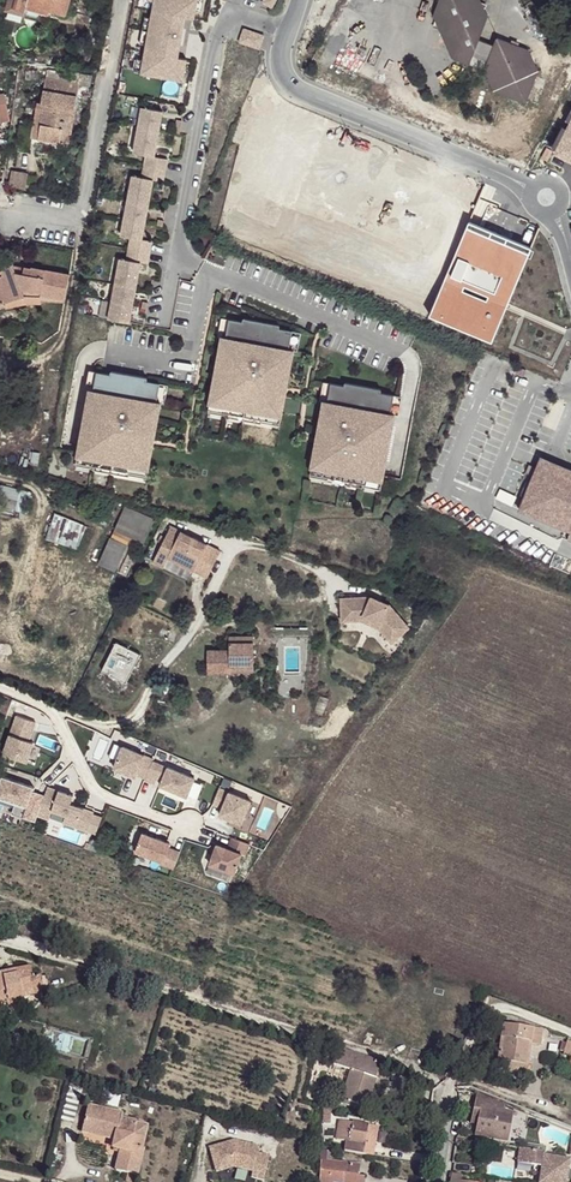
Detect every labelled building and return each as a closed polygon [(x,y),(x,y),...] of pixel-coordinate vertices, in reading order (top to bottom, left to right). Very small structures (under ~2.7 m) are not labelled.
[(69,0),(10,0),(7,11),(25,15),(28,4),(50,10),(66,14),(69,0)] [(175,11),(178,12),(177,16),(185,18),(194,19),(196,11),(198,0),(155,0),(154,4),(151,18),(146,45),(144,60),(141,73),(183,81),(187,59),(178,58),(174,57),(175,54),(167,52),(175,11)] [(204,0),(198,0),(196,11),(202,13),(204,0)] [(529,50),(497,38),(494,46),(479,40),(488,17),(472,11),(476,0),(440,0),(434,15),(450,20),(444,36),(459,41),(453,58),(469,64),(473,56),(488,62),(485,70),(487,76),(495,91),(526,103),(538,72),(523,66),(529,50)] [(480,0),(476,0),(472,11),(488,17),(480,0)] [(47,21),(50,10),(28,4),(25,15),(47,21)] [(178,58),(185,18),(177,16),(178,12),(175,11),(167,52),(175,54),(174,57),(178,58)] [(444,36),(450,20),(434,15),(444,36)] [(146,45),(151,18),(145,17),(140,44),(146,45)] [(259,49),(264,36),(244,29),(239,42),(259,49)] [(453,58),(459,41),(444,36),(453,58)] [(538,72),(529,50),(523,66),(538,72)] [(485,70),(488,62),(473,56),(469,64),(485,70)] [(141,73),(144,60),(137,59),(135,72),(141,73)] [(90,87),(92,76),(47,70),(45,79),(79,85),(90,87)] [(70,121),(72,110),(75,110),(79,85),(45,79),(41,103),(38,102),(34,124),(20,122),(15,149),(30,152),(33,138),(60,143),(62,132),(71,134),(73,121),(70,121)] [(4,94),(0,95),(0,121),(9,119),(4,94)] [(142,240),(154,180),(163,182),(167,159),(155,157),(163,111),(142,107),(134,153),(146,155),(142,177),(133,175),(121,236),(131,238),(126,260),(120,259),(109,319),(129,323),(140,263),(147,264),(151,242),(142,240)] [(555,149),(570,158),(570,117),(555,149)] [(69,142),(71,134),(62,132),(61,141),(69,142)] [(25,188),(27,174),(14,171),(11,185),(25,188)] [(451,266),(447,277),(431,314),(494,341),(531,249),(469,223),(455,256),(451,266)] [(71,275),(32,268),(32,269),(25,268),(24,274),(17,272),(14,266),(14,264),(2,268),(4,275),(0,277),(0,306),(26,296),(23,289),(41,292),(41,295),(66,300),(71,275)] [(28,301),(65,304),(66,300),(41,295),(41,292),(23,289),(26,296),(0,306),(0,309),(28,301)] [(223,376),(230,339),(226,339),(230,320),(221,318),(218,337),(222,338),(215,374),(223,376)] [(279,386),(285,349),(289,350),(292,331),(279,329),(280,326),(244,319),(243,322),(230,320),(226,339),(230,339),(223,376),(215,374),(209,403),(210,403),(282,417),(287,388),(279,386)] [(287,388),(294,351),(298,352),(301,333),(292,331),(289,350),(285,349),(279,386),(287,388)] [(145,438),(153,400),(157,401),(160,384),(147,382),(147,378),(112,372),(111,375),(93,372),(78,456),(149,469),(154,440),(145,438)] [(325,440),(332,403),(328,402),(331,383),(323,382),(319,401),(323,402),(317,438),(325,440)] [(383,481),(396,415),(395,415),(398,396),(381,393),(381,390),(345,383),(345,386),(331,383),(328,402),(332,403),(325,440),(317,438),(311,467),(312,467),(383,481)] [(154,440),(161,403),(165,404),(168,386),(160,384),(157,401),(153,400),(145,438),(154,440)] [(280,426),(282,417),(210,403),(208,413),(226,416),(226,418),(261,424),(261,423),(280,426)] [(149,469),(78,456),(76,465),(94,469),(93,470),(129,477),(129,475),(147,479),(149,469)] [(518,512),(570,534),(567,541),(570,543),(570,473),(540,460),(536,470),(529,467),(526,475),(532,478),(518,512)] [(382,490),(383,481),(312,467),(310,476),(328,480),(327,481),(363,488),(363,486),(382,490)] [(8,487),(4,506),(25,511),(30,492),(8,487)] [(144,543),(154,520),(126,507),(115,530),(144,543)] [(78,550),(86,525),(54,515),(46,539),(78,550)] [(193,538),(171,527),(165,537),(175,542),(178,536),(190,543),(193,538)] [(207,578),(220,551),(193,538),(190,543),(178,536),(175,542),(165,537),(157,553),(169,559),(207,578)] [(127,576),(138,550),(110,538),(98,565),(115,573),(116,571),(127,576)] [(164,568),(169,559),(157,553),(153,563),(164,568)] [(409,628),(389,605),(371,597),(341,599),(342,622),(362,621),(364,617),(380,623),(379,628),(392,643),(409,628)] [(380,623),(364,617),(362,621),(379,628),(380,623)] [(253,666),(253,643),(258,643),(258,639),(253,639),(253,642),(230,642),(230,650),(208,650),(208,673),(231,673),(231,666),(253,666)] [(125,682),(139,652),(114,640),(100,670),(125,682)] [(119,747),(111,769),(188,794),(195,772),(119,747)] [(217,785),(206,814),(239,827),(251,798),(217,785)] [(180,852),(169,848),(170,844),(142,833),(135,851),(163,862),(162,865),(173,869),(180,852)] [(234,873),(242,854),(246,855),(250,844),(232,837),(228,848),(217,844),(209,864),(234,873)] [(41,978),(33,979),(31,968),(16,970),(17,975),(4,977),(0,975),(0,1008),(5,1003),(8,1001),(44,994),(41,978)] [(540,1046),(542,1030),(503,1024),(498,1061),(509,1063),(508,1071),(526,1074),(531,1045),(540,1046)] [(86,1062),(93,1039),(89,1038),(82,1061),(86,1062)] [(567,1041),(566,1044),(562,1043),(560,1052),(564,1053),(563,1055),(570,1057),(568,1067),(570,1068),(570,1042),(567,1041)] [(366,1106),(381,1062),(339,1048),(334,1064),(351,1069),(340,1103),(349,1105),(351,1101),(366,1106)] [(73,1123),(83,1084),(71,1081),(61,1120),(73,1123)] [(507,1142),(513,1113),(504,1110),(504,1106),(476,1095),(472,1116),(478,1117),(476,1125),(474,1135),(507,1142)] [(397,1113),(399,1101),(390,1100),(388,1111),(397,1113)] [(410,1115),(411,1103),(399,1101),(397,1113),(410,1115)] [(421,1117),(423,1105),(411,1103),(410,1115),(421,1117)] [(133,1136),(137,1123),(121,1119),(122,1115),(88,1106),(82,1132),(116,1140),(114,1149),(121,1151),(116,1171),(137,1176),(143,1150),(142,1149),(144,1139),(133,1136)] [(476,1125),(478,1117),(472,1116),(470,1124),(476,1125)] [(373,1156),(378,1127),(340,1121),(337,1140),(347,1141),(345,1152),(373,1156)] [(144,1139),(148,1126),(137,1123),(133,1136),(144,1139)] [(263,1180),(269,1157),(258,1154),(259,1148),(234,1141),(210,1148),(216,1172),(234,1167),(252,1172),(251,1177),(263,1180)] [(544,1156),(545,1152),(519,1148),(517,1163),(542,1167),(540,1181),(566,1181),(570,1161),(565,1160),(544,1156)] [(359,1164),(331,1161),(332,1151),(322,1150),(320,1161),(321,1161),(320,1180),(333,1181),(335,1181),(363,1181),(363,1177),(357,1176),(359,1164)] [(461,1181),(462,1175),(451,1173),(449,1181),(463,1181),(461,1181)]
